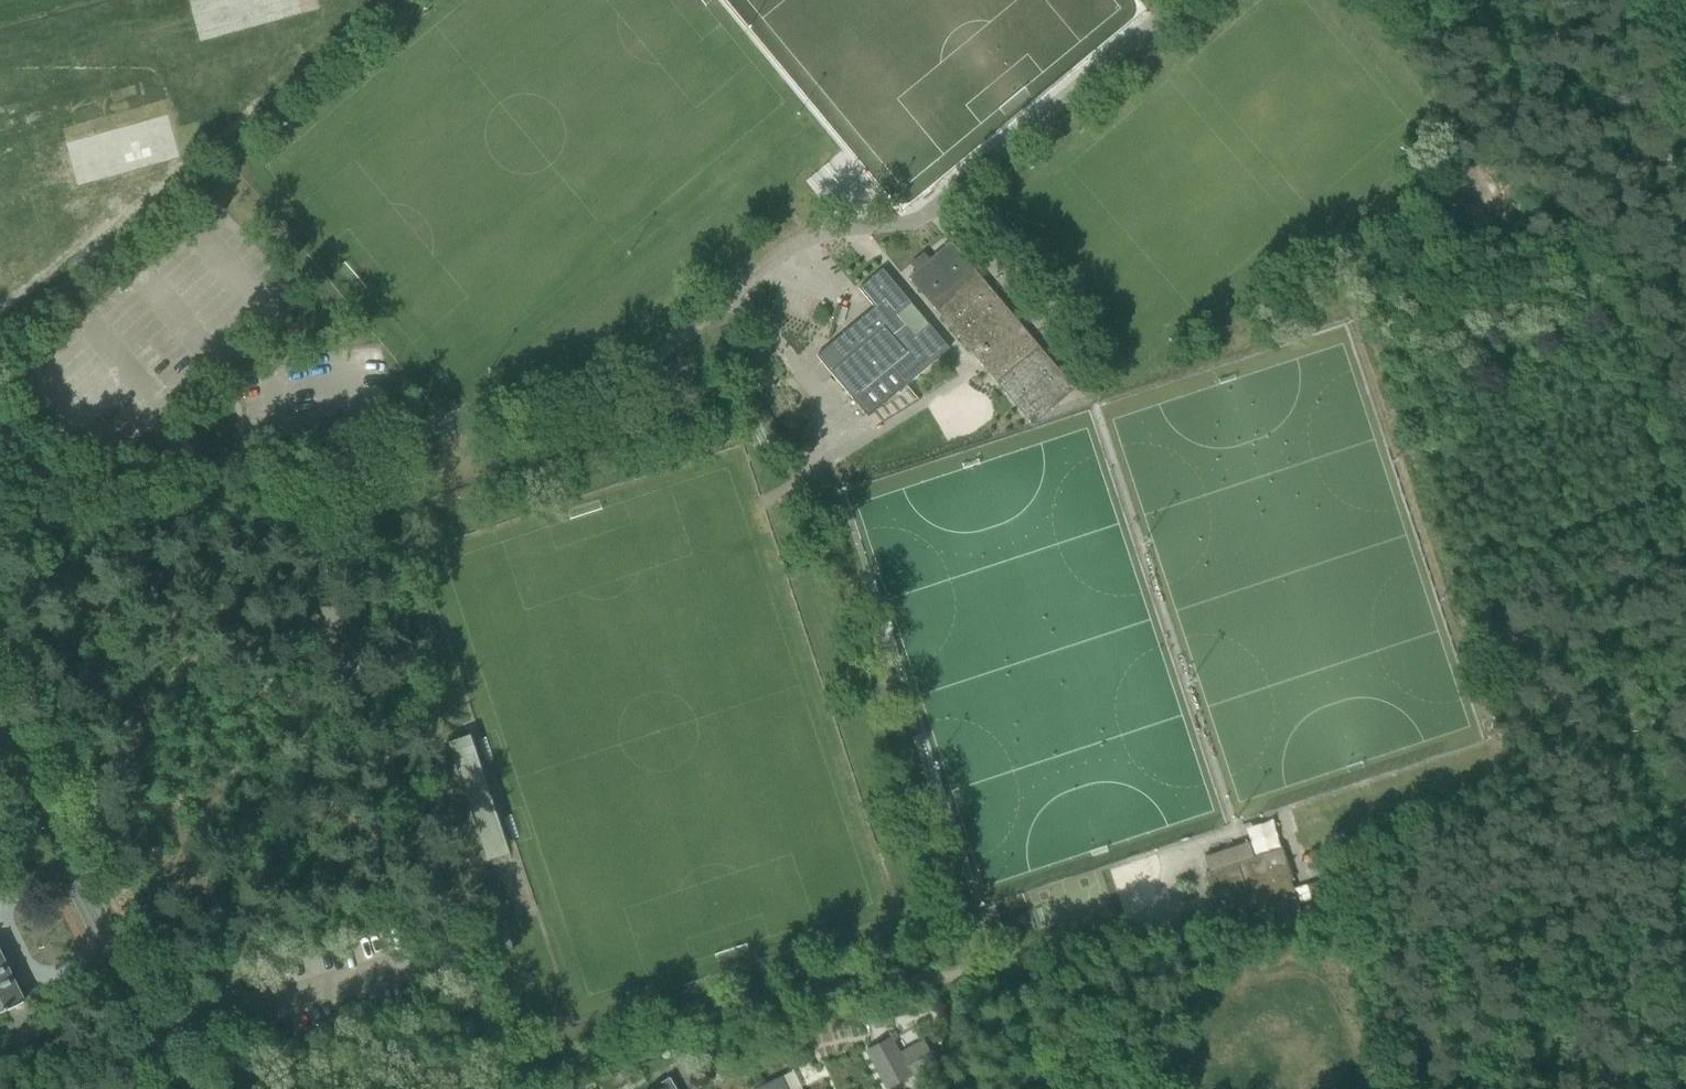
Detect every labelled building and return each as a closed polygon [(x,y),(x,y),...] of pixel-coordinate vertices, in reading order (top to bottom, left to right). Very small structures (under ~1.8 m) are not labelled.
[(902,259),(898,262),(910,277),(936,307),(999,381),(1034,423),(1074,390),(1038,348),(976,274),(958,253),(950,243),(934,225),(915,241),(918,245),(902,259)] [(915,334),(898,314),(912,304),(883,268),(859,288),(875,307),(817,356),(853,398),(891,366),(906,385),(950,348),(929,323),(915,334)] [(11,538),(21,533),(16,522),(6,528),(11,538)] [(488,862),(510,854),(471,734),(449,742),(488,862)] [(1254,856),(1252,851),(1239,845),(1204,856),(1209,871),(1204,872),(1216,906),(1224,903),(1238,945),(1305,922),(1298,903),(1334,891),(1329,877),(1290,890),(1288,882),(1293,880),(1282,847),(1254,856)] [(1335,895),(1302,907),(1305,916),(1338,905),(1335,895)] [(24,1003),(0,953),(0,1014),(24,1003)] [(891,1038),(867,1051),(887,1088),(914,1075),(915,1076),(936,1065),(923,1043),(900,1055),(891,1038)] [(755,1088),(787,1088),(781,1076),(755,1088)] [(670,1077),(651,1088),(652,1088),(677,1088),(670,1077)]
